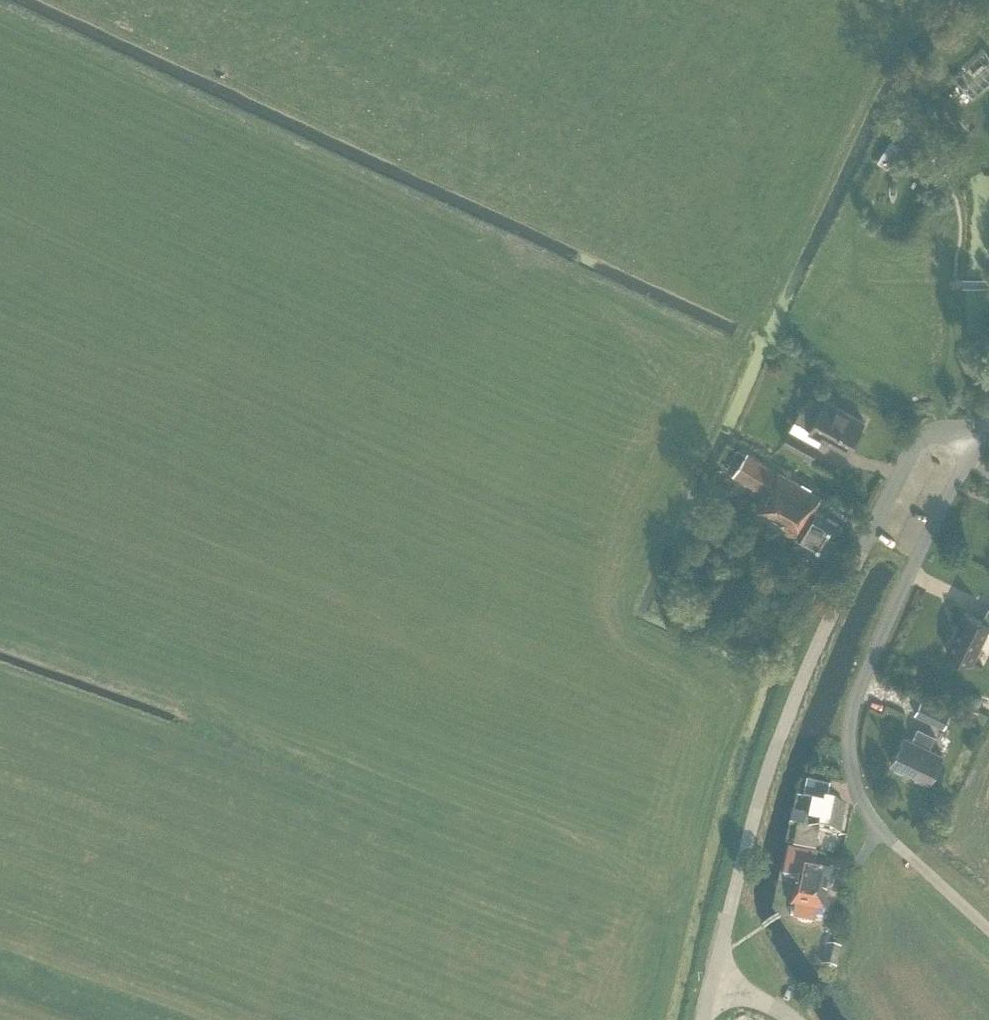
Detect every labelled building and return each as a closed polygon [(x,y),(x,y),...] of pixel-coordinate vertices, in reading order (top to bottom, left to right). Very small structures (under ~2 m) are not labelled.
[(780,364),(779,363),(777,362),(771,363),(769,370),(775,374),(781,372),(781,366),(780,364)] [(812,457),(823,437),(847,451),(864,420),(826,399),(811,428),(796,420),(784,442),(812,457)] [(753,513),(798,539),(799,538),(826,555),(843,526),(814,509),(821,496),(747,452),(734,475),(765,493),(753,513)] [(988,628),(988,606),(982,620),(965,611),(946,650),(972,662),(988,628)] [(944,728),(952,712),(923,698),(915,714),(944,728)] [(971,726),(978,710),(968,705),(960,721),(971,726)] [(912,739),(905,735),(891,763),(929,781),(942,753),(929,747),(935,735),(918,726),(912,739)] [(794,848),(816,853),(820,832),(841,836),(847,807),(827,803),(831,787),(808,783),(805,799),(815,801),(812,817),(808,816),(805,828),(798,827),(794,848)] [(817,913),(825,915),(834,872),(815,868),(818,856),(790,850),(785,877),(798,879),(792,907),(803,909),(801,920),(816,923),(817,913)] [(827,946),(822,966),(838,970),(842,949),(827,946)]
